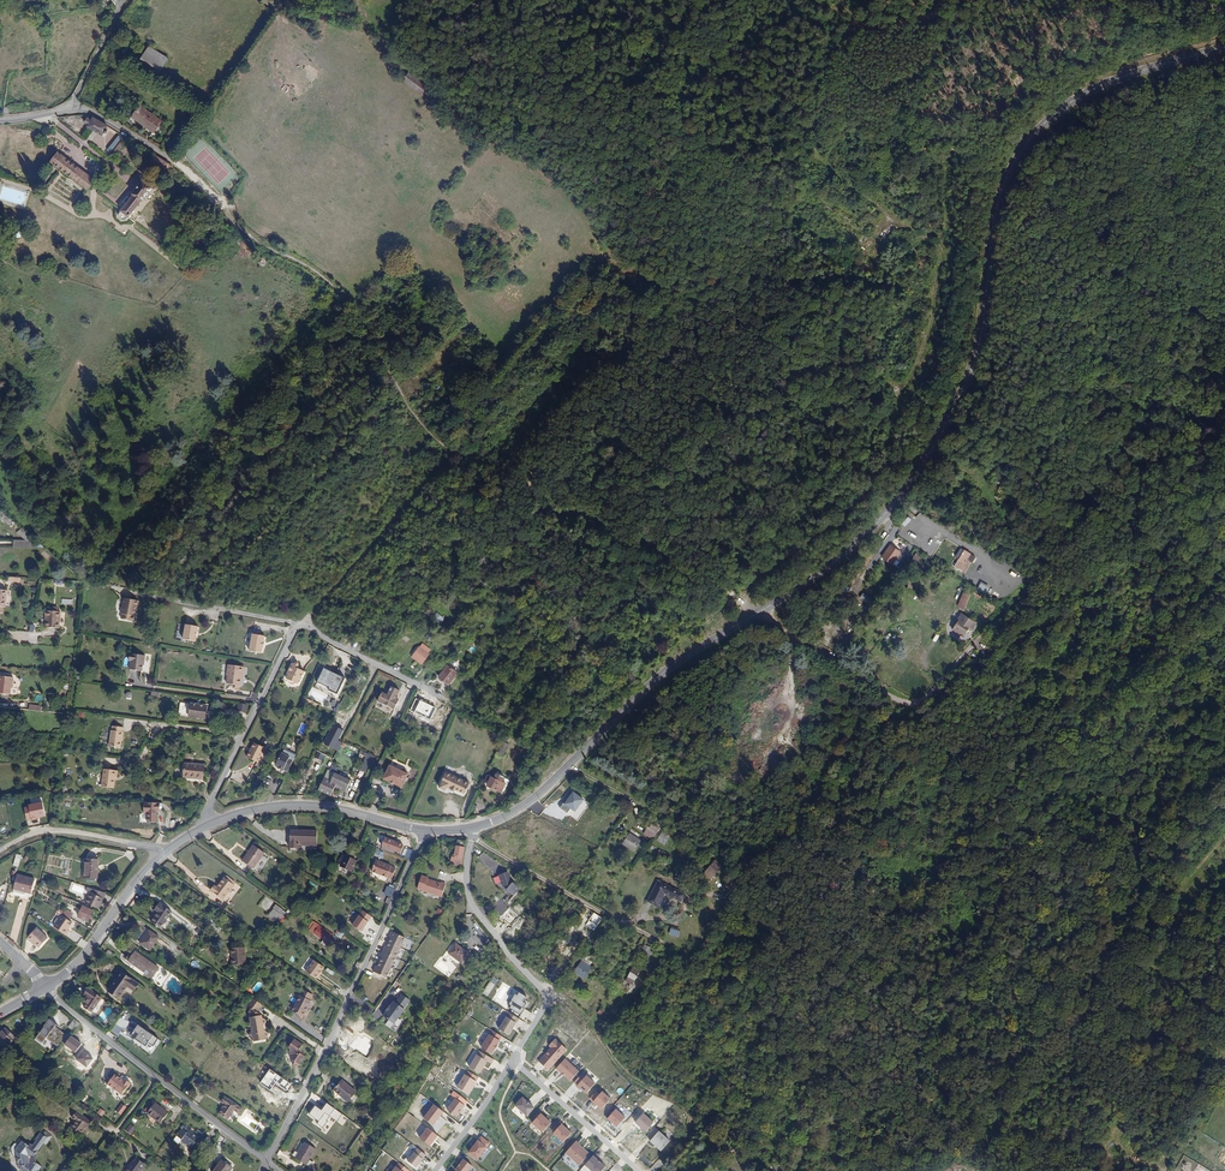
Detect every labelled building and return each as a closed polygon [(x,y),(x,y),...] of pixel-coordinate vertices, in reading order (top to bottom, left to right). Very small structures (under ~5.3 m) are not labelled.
[(148,46),(139,60),(160,72),(169,58),(148,46)] [(421,95),(428,87),(409,72),(402,80),(421,95)] [(158,122),(136,109),(130,119),(152,132),(158,122)] [(108,129),(105,128),(107,125),(93,116),(91,118),(87,116),(84,121),(88,124),(87,125),(102,134),(104,130),(106,132),(108,129)] [(107,149),(113,154),(127,137),(120,132),(107,149)] [(87,188),(90,185),(95,178),(57,150),(56,151),(50,160),(68,173),(87,188)] [(151,159),(165,168),(169,162),(154,153),(151,159)] [(128,215),(151,187),(142,179),(132,192),(133,192),(129,197),(127,195),(123,199),(126,201),(120,209),(121,210),(128,215)] [(121,210),(119,212),(119,215),(123,218),(126,217),(128,215),(121,210)] [(22,228),(20,226),(16,226),(13,229),(13,234),(16,236),(20,236),(22,233),(22,228)] [(921,513),(916,516),(922,522),(926,519),(921,513)] [(20,528),(17,533),(26,539),(29,534),(20,528)] [(946,549),(952,539),(945,535),(940,545),(946,549)] [(901,552),(891,544),(882,556),(893,564),(901,552)] [(961,555),(954,566),(966,573),(976,556),(962,547),(958,553),(961,555)] [(965,590),(958,606),(965,609),(972,593),(965,590)] [(868,602),(871,597),(863,592),(860,598),(868,602)] [(121,613),(123,613),(122,618),(130,619),(131,615),(133,615),(134,608),(135,605),(137,605),(138,600),(124,598),(121,613)] [(944,605),(937,614),(942,617),(946,612),(948,615),(952,610),(944,605)] [(52,608),(49,608),(49,625),(62,626),(63,609),(60,609),(52,608)] [(960,614),(953,631),(971,638),(978,621),(960,614)] [(195,641),(198,626),(186,624),(185,631),(183,632),(182,636),(183,637),(183,639),(195,641)] [(261,653),(264,636),(252,634),(249,651),(261,653)] [(422,642),(420,645),(419,645),(411,655),(422,663),(429,652),(428,651),(430,648),(422,642)] [(130,668),(139,669),(140,663),(141,659),(146,660),(146,654),(132,652),(130,668)] [(439,675),(449,683),(457,671),(448,663),(439,675)] [(239,684),(242,666),(228,664),(227,674),(229,674),(228,683),(239,684)] [(293,665),(291,669),(289,667),(285,676),(286,677),(284,681),(285,681),(285,683),(286,685),(287,685),(289,686),(290,687),(292,686),(293,686),(295,686),(297,682),(298,682),(302,674),(302,673),(295,670),(297,666),(297,665),(296,664),(295,664),(293,665)] [(316,682),(338,693),(345,678),(324,668),(316,682)] [(10,693),(11,686),(12,686),(13,676),(0,675),(0,692),(10,693)] [(392,686),(387,694),(382,692),(378,700),(395,709),(399,700),(396,698),(400,690),(392,686)] [(487,704),(495,692),(492,690),(484,702),(487,704)] [(495,712),(506,695),(502,693),(491,709),(495,712)] [(205,717),(207,705),(182,701),(180,714),(205,717)] [(246,717),(248,704),(237,703),(235,716),(246,717)] [(121,731),(121,726),(111,725),(111,730),(110,730),(108,744),(119,745),(120,737),(121,737),(122,731),(121,731)] [(333,747),(337,740),(328,736),(325,743),(333,747)] [(504,741),(497,753),(502,756),(509,745),(504,741)] [(252,759),(259,745),(253,742),(246,756),(252,759)] [(257,761),(264,747),(259,745),(252,759),(257,761)] [(363,754),(374,760),(375,756),(365,751),(363,754)] [(204,763),(185,762),(183,776),(203,778),(204,763)] [(403,768),(400,769),(390,764),(384,777),(402,786),(409,773),(408,772),(407,770),(403,768)] [(116,776),(117,769),(103,767),(101,785),(113,787),(114,776),(116,776)] [(462,793),(467,781),(444,770),(437,784),(443,788),(444,786),(446,784),(450,786),(449,789),(452,790),(453,788),(462,793)] [(325,778),(323,783),(322,783),(318,789),(331,795),(337,783),(347,788),(351,780),(335,772),(331,781),(325,778)] [(487,779),(492,782),(491,785),(501,790),(505,781),(502,781),(504,776),(497,772),(494,777),(489,774),(487,779)] [(157,802),(153,802),(144,801),(143,812),(147,812),(147,821),(156,821),(156,809),(159,809),(160,808),(161,808),(162,807),(162,802),(157,802)] [(655,839),(661,825),(656,823),(656,825),(649,823),(644,835),(655,839)] [(300,846),(301,840),(318,841),(319,830),(304,829),(304,831),(298,830),(298,828),(293,828),(292,845),(300,846)] [(656,840),(664,845),(671,836),(663,831),(656,840)] [(640,840),(630,832),(623,843),(634,850),(640,840)] [(394,850),(397,842),(389,839),(386,847),(394,850)] [(464,850),(466,840),(458,839),(455,851),(456,851),(455,856),(461,858),(464,850)] [(255,846),(250,853),(248,852),(242,860),(253,867),(264,852),(255,846)] [(357,859),(345,854),(338,870),(350,876),(357,859)] [(97,877),(98,859),(86,858),(85,876),(97,877)] [(392,865),(376,860),(372,871),(388,877),(388,876),(393,877),(396,868),(392,866),(392,865)] [(720,866),(714,861),(706,871),(712,876),(720,866)] [(506,876),(504,869),(497,871),(494,872),(495,875),(499,885),(506,876)] [(31,893),(35,879),(18,874),(14,888),(31,893)] [(223,874),(211,892),(224,901),(236,883),(223,874)] [(438,892),(444,893),(447,883),(442,882),(442,883),(429,879),(427,878),(428,876),(423,875),(419,888),(438,894),(438,892)] [(506,876),(499,885),(509,893),(515,885),(507,879),(506,876)] [(648,901),(662,882),(658,880),(648,900),(648,901)] [(255,889),(245,882),(233,898),(243,906),(255,889)] [(658,905),(665,892),(679,899),(684,893),(662,882),(648,901),(658,905)] [(71,883),(69,890),(83,894),(85,886),(71,883)] [(387,886),(384,895),(392,897),(395,888),(387,886)] [(93,888),(87,905),(99,909),(105,893),(93,888)] [(93,910),(71,899),(69,903),(81,909),(78,915),(88,920),(93,910)] [(172,911),(159,902),(154,909),(158,912),(151,921),(160,927),(172,911)] [(283,909),(276,904),(268,914),(275,919),(283,909)] [(362,910),(352,925),(362,932),(372,917),(362,910)] [(593,923),(598,926),(601,921),(597,918),(599,915),(596,914),(595,915),(596,915),(595,918),(592,916),(590,919),(591,920),(589,923),(592,925),(593,923)] [(59,915),(53,929),(67,934),(72,921),(59,915)] [(335,936),(319,925),(314,932),(331,943),(335,936)] [(44,934),(37,928),(29,937),(36,943),(36,944),(40,947),(46,940),(42,937),(44,934)] [(671,928),(669,934),(678,937),(680,931),(671,928)] [(159,937),(149,929),(140,942),(150,949),(159,937)] [(401,946),(405,936),(392,930),(390,934),(392,935),(389,941),(401,946)] [(385,946),(383,950),(396,956),(401,946),(389,941),(387,946),(385,946)] [(469,952),(456,943),(449,953),(462,962),(469,952)] [(651,947),(645,944),(641,951),(648,955),(650,950),(651,947)] [(246,963),(245,946),(231,947),(232,964),(246,963)] [(585,952),(589,954),(591,956),(593,957),(596,950),(589,946),(585,952)] [(115,953),(109,948),(107,952),(112,956),(115,953)] [(383,955),(380,961),(391,966),(396,956),(383,950),(381,954),(383,955)] [(159,967),(147,958),(140,968),(152,976),(159,967)] [(305,972),(316,979),(325,967),(313,959),(305,972)] [(592,966),(587,963),(585,961),(582,959),(574,971),(584,978),(592,966)] [(387,976),(391,966),(380,961),(377,966),(376,966),(374,970),(387,976)] [(640,970),(633,967),(626,979),(633,983),(640,970)] [(138,983),(121,971),(108,989),(119,997),(128,985),(134,989),(138,983)] [(257,992),(262,984),(258,981),(252,989),(257,992)] [(102,997),(89,987),(84,993),(87,996),(84,1000),(87,1001),(84,1006),(92,1012),(102,997)] [(511,1005),(509,1008),(521,1015),(529,1002),(525,1000),(528,995),(520,990),(519,993),(516,991),(508,1004),(511,1005)] [(311,1000),(300,994),(292,1010),(303,1016),(311,1000)] [(404,995),(398,1004),(394,1001),(390,1005),(386,1010),(387,1011),(383,1016),(394,1023),(405,1008),(404,1008),(410,999),(405,996),(404,995)] [(247,1004),(253,1008),(257,1011),(262,1003),(252,996),(247,1004)] [(597,1013),(601,1016),(605,1011),(601,1008),(597,1013)] [(268,1019),(261,1014),(258,1015),(254,1012),(250,1012),(251,1025),(267,1037),(269,1033),(265,1029),(264,1024),(268,1019)] [(510,1013),(500,1029),(510,1036),(520,1019),(510,1013)] [(68,1026),(74,1031),(81,1022),(74,1017),(68,1026)] [(48,1021),(46,1019),(42,1024),(44,1026),(35,1037),(42,1042),(46,1037),(58,1045),(66,1034),(55,1026),(56,1023),(50,1018),(48,1021)] [(34,1036),(35,1037),(44,1026),(42,1024),(34,1036)] [(154,1035),(139,1024),(131,1035),(146,1046),(154,1035)] [(266,1038),(267,1037),(251,1025),(252,1031),(249,1035),(253,1039),(254,1042),(266,1040),(266,1038)] [(0,1031),(0,1046),(4,1050),(16,1037),(5,1027),(0,1031)] [(501,1042),(492,1037),(483,1049),(493,1055),(501,1042)] [(550,1047),(538,1059),(548,1069),(566,1048),(553,1037),(548,1045),(550,1047)] [(304,1045),(296,1038),(290,1047),(292,1048),(291,1050),(292,1054),(293,1055),(292,1057),(293,1058),(294,1064),(300,1063),(305,1055),(301,1053),(301,1049),(304,1045)] [(480,1074),(487,1062),(490,1064),(494,1059),(480,1050),(469,1067),(480,1074)] [(564,1059),(555,1069),(570,1082),(579,1072),(564,1059)] [(120,1077),(115,1073),(108,1083),(122,1093),(131,1081),(125,1077),(125,1076),(123,1075),(121,1074),(120,1077)] [(205,1078),(198,1073),(194,1078),(201,1083),(205,1078)] [(583,1073),(574,1083),(577,1086),(576,1088),(580,1091),(581,1090),(586,1093),(595,1083),(583,1073)] [(477,1080),(467,1074),(459,1087),(469,1093),(477,1080)] [(356,1091),(342,1079),(334,1089),(348,1101),(356,1091)] [(602,1091),(599,1094),(596,1092),(589,1099),(601,1110),(611,1099),(602,1091)] [(228,1098),(225,1096),(221,1101),(225,1103),(222,1107),(223,1108),(219,1113),(228,1119),(235,1110),(239,1113),(243,1108),(229,1097),(228,1098)] [(465,1104),(455,1096),(446,1108),(456,1115),(465,1104)] [(522,1098),(515,1107),(526,1117),(533,1109),(522,1098)] [(169,1112),(156,1102),(148,1113),(161,1123),(169,1112)] [(121,1115),(126,1106),(120,1103),(116,1112),(121,1115)] [(433,1104),(423,1119),(434,1126),(444,1111),(433,1104)] [(97,1113),(102,1116),(105,1112),(100,1108),(97,1113)] [(607,1119),(617,1128),(626,1117),(616,1109),(607,1119)] [(91,1122),(78,1112),(73,1118),(76,1120),(72,1127),(81,1134),(91,1122)] [(643,1114),(635,1123),(645,1132),(654,1123),(643,1114)] [(540,1115),(532,1124),(541,1133),(550,1123),(540,1115)] [(193,1134),(189,1130),(191,1127),(185,1122),(182,1127),(184,1128),(179,1135),(182,1136),(181,1138),(187,1142),(187,1141),(193,1145),(196,1141),(195,1140),(198,1135),(194,1132),(193,1134)] [(136,1127),(132,1124),(127,1130),(131,1133),(136,1127)] [(562,1125),(554,1134),(563,1142),(571,1133),(562,1125)] [(654,1127),(645,1138),(662,1151),(671,1141),(654,1127)] [(428,1129),(421,1138),(431,1147),(439,1137),(428,1129)] [(46,1144),(52,1135),(45,1130),(43,1133),(41,1132),(36,1138),(37,1139),(34,1144),(32,1147),(29,1145),(22,1140),(18,1145),(15,1143),(11,1148),(12,1155),(17,1154),(19,1168),(23,1170),(40,1170),(39,1170),(41,1166),(36,1162),(30,1163),(29,1156),(35,1155),(44,1142),(46,1144)] [(481,1136),(467,1154),(476,1161),(490,1143),(481,1136)] [(577,1141),(566,1154),(579,1166),(589,1155),(579,1146),(580,1144),(577,1141)] [(306,1164),(309,1159),(316,1148),(305,1142),(296,1157),(306,1164)] [(73,1150),(67,1145),(60,1152),(70,1160),(74,1155),(71,1152),(73,1150)] [(415,1154),(408,1162),(417,1168),(423,1160),(415,1154)] [(137,1157),(130,1166),(129,1165),(125,1170),(140,1170),(146,1164),(137,1157)] [(584,1166),(589,1170),(603,1170),(605,1169),(592,1157),(584,1166)] [(222,1159),(214,1170),(230,1170),(232,1167),(222,1159)] [(454,1170),(469,1170),(472,1168),(462,1160),(454,1170)]
